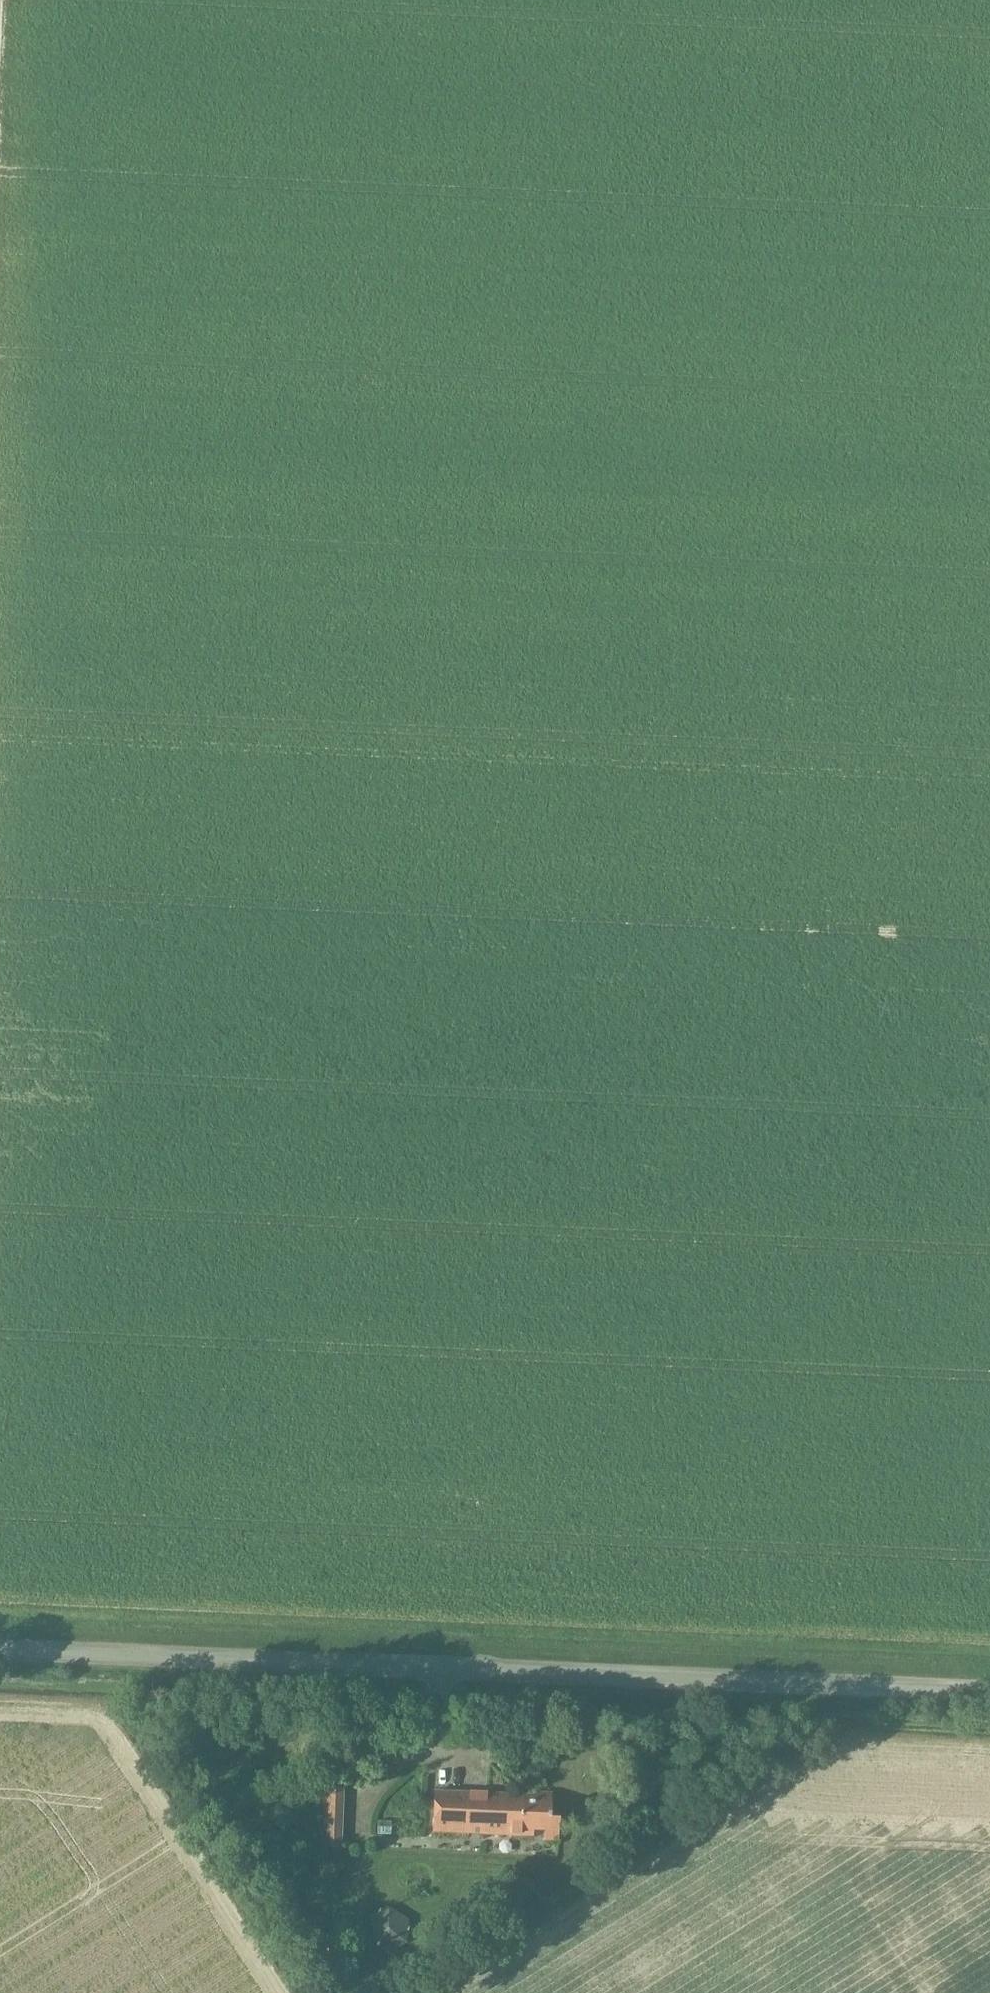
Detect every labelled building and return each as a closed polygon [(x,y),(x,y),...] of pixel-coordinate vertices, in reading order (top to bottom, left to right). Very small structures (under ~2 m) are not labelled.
[(341,1849),(343,1789),(319,1788),(317,1849),(341,1849)] [(534,1796),(524,1796),(435,1792),(433,1832),(533,1836),(533,1830),(544,1830),(544,1841),(558,1841),(559,1820),(550,1819),(552,1793),(534,1793),(534,1796)] [(406,1943),(407,1920),(388,1908),(367,1919),(366,1941),(386,1955),(406,1943)]
